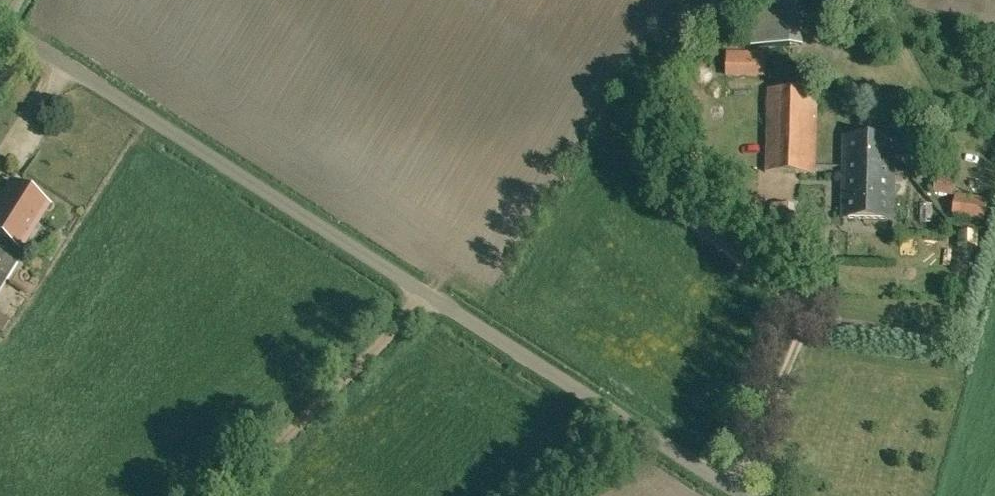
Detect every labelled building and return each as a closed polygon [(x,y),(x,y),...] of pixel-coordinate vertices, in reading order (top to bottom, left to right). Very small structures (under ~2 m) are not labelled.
[(762,44),(811,47),(813,0),(764,0),(762,44)] [(727,75),(764,76),(764,53),(726,52),(727,75)] [(817,92),(769,90),(766,172),(814,174),(817,92)] [(845,139),(844,179),(893,180),(894,140),(845,139)] [(936,175),(934,193),(955,196),(957,177),(936,175)] [(892,219),(893,180),(844,179),(844,218),(892,219)] [(9,241),(4,250),(0,247),(0,292),(25,253),(20,250),(48,204),(10,181),(0,197),(0,236),(9,241)] [(956,194),(952,217),(985,223),(988,199),(956,194)] [(765,197),(739,195),(737,221),(764,223),(765,197)] [(921,205),(920,223),(933,223),(933,205),(921,205)] [(2,334),(10,321),(0,315),(0,333),(2,334)]
